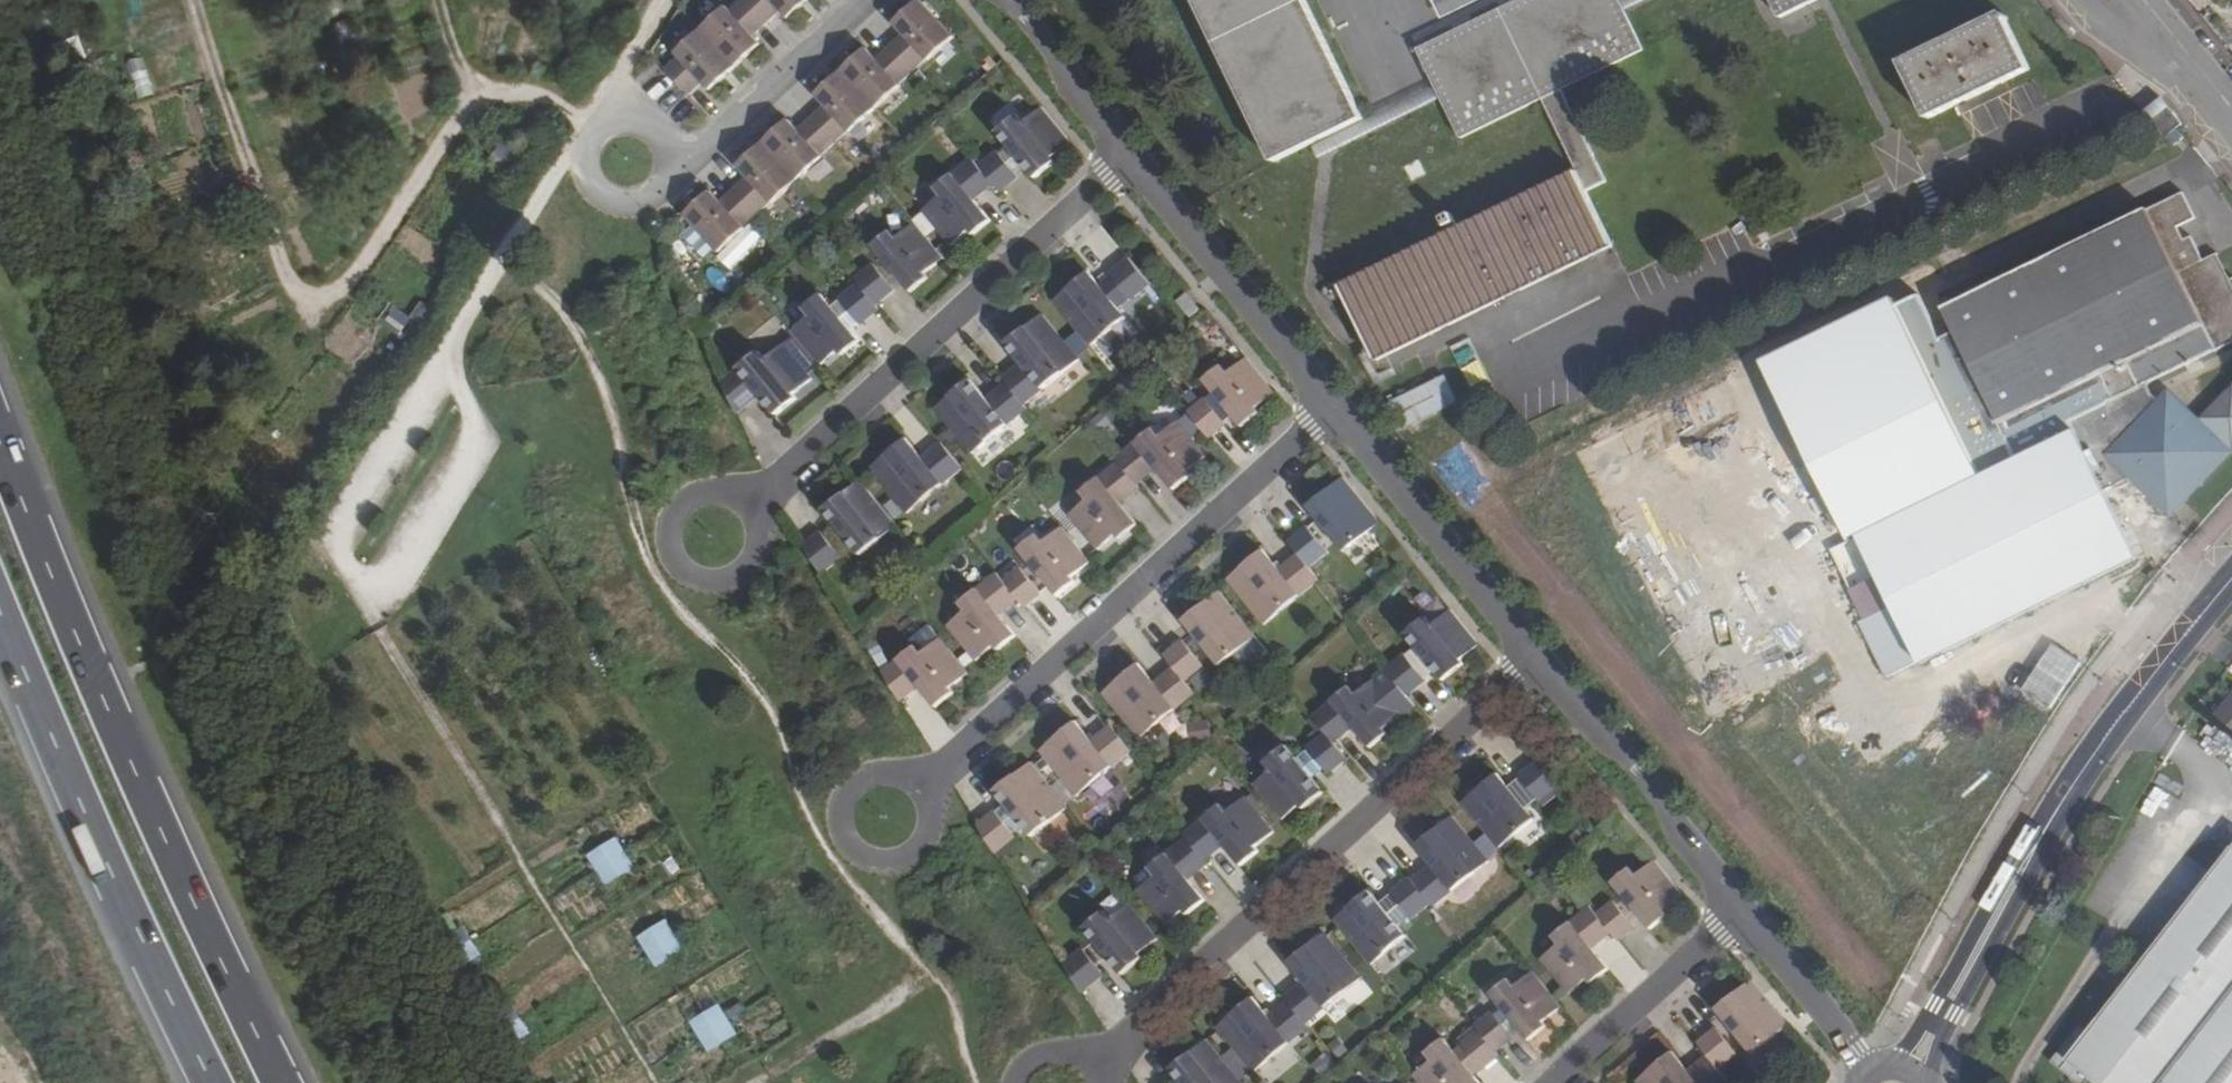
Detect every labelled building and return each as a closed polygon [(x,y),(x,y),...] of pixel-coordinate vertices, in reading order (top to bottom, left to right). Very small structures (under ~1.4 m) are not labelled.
[(700,30),(735,68),(760,45),(753,37),(766,24),(744,0),(742,0),(730,11),(726,7),(700,30)] [(766,24),(780,11),(788,19),(809,0),(744,0),(766,24)] [(890,47),(913,72),(927,59),(928,61),(954,38),(920,0),(894,24),(904,34),(890,47)] [(1364,119),(1306,0),(1194,0),(1274,164),(1315,144),(1364,119)] [(1417,50),(1436,87),(1443,103),(1462,140),(1542,100),(1576,171),(1338,286),(1376,363),(1614,247),(1587,190),(1606,181),(1562,91),(1645,51),(1626,13),(1620,0),(1521,0),(1417,50)] [(1442,15),(1477,0),(1435,0),(1442,15)] [(1626,13),(1653,0),(1620,0),(1626,13)] [(1781,19),(1820,1),(1819,0),(1771,0),(1781,19)] [(2003,13),(1901,63),(1929,120),(2032,70),(2003,13)] [(735,68),(700,30),(675,53),(679,58),(665,71),(688,96),(702,83),(710,91),(735,68)] [(866,49),(841,72),(875,109),(900,87),(899,85),(913,72),(890,47),(876,60),(866,49)] [(825,106),(811,119),(833,144),(847,131),(849,133),(875,109),(841,72),(815,96),(825,106)] [(1364,119),(1315,144),(1323,161),(1443,103),(1436,87),(1364,119)] [(2164,139),(2182,125),(2160,98),(2142,113),(2164,139)] [(1071,144),(1042,108),(1024,124),(1021,119),(1000,136),(1009,147),(1024,165),(1035,180),(1056,163),(1052,159),(1071,144)] [(787,121),(762,144),(796,182),(821,159),(820,157),(833,144),(811,119),(797,132),(787,121)] [(746,179),(732,191),(755,216),(769,204),(770,205),(796,182),(762,144),(736,168),(746,179)] [(1009,147),(1000,155),(1014,173),(1024,165),(1009,147)] [(993,185),(1000,194),(1019,178),(1014,173),(1000,155),(997,151),(978,167),(993,185)] [(978,167),(972,159),(952,175),(958,182),(922,211),(951,247),(970,232),(973,236),(990,222),(974,201),(993,185),(978,167)] [(708,193),(683,216),(717,254),(743,231),(741,229),(755,216),(732,191),(718,204),(708,193)] [(1863,621),(1859,623),(1886,678),(1920,662),(1921,665),(2136,560),(2103,492),(2131,478),(2170,515),(2230,453),(2229,453),(2199,423),(2168,393),(2160,401),(2151,410),(2143,403),(2148,398),(2140,387),(2231,343),(2231,289),(2214,255),(2202,262),(2190,237),(2184,240),(2177,227),(2195,218),(2182,193),(1943,309),(1954,331),(1937,338),(1917,294),(1894,306),(1888,297),(1755,359),(1845,542),(1831,548),(1863,621)] [(924,274),(943,259),(915,224),(896,239),(892,235),(879,246),(914,290),(928,279),(924,274)] [(1150,285),(1129,259),(1110,274),(1131,300),(1150,285)] [(858,284),(876,306),(895,292),(874,265),(855,280),(858,284)] [(1088,273),(1052,302),(1077,333),(1090,348),(1125,319),(1088,273)] [(879,310),(858,284),(839,299),(841,302),(859,325),(860,325),(879,310)] [(1186,294),(1177,302),(1190,318),(1199,310),(1186,294)] [(809,316),(791,332),(819,367),(838,351),(841,356),(855,345),(847,335),(828,312),(819,301),(806,312),(809,316)] [(841,302),(828,312),(847,335),(859,325),(841,302)] [(1006,384),(1030,413),(1085,367),(1078,359),(1065,343),(1043,316),(1007,345),(1023,364),(1003,380),(1006,384)] [(1077,333),(1065,343),(1078,359),(1090,349),(1090,348),(1077,333)] [(722,382),(737,415),(759,394),(777,414),(796,396),(792,392),(810,376),(780,342),(747,373),(740,365),(722,382)] [(1256,409),(1275,394),(1246,359),(1228,374),(1222,367),(1204,381),(1208,385),(1223,404),(1242,428),(1260,414),(1256,409)] [(1445,377),(1385,406),(1398,432),(1458,402),(1445,377)] [(1030,413),(1006,384),(987,400),(971,380),(935,409),(978,462),(1033,417),(1030,413)] [(1208,385),(1199,392),(1214,411),(1223,404),(1208,385)] [(2146,385),(2140,387),(2148,398),(2143,403),(2151,410),(2160,401),(2151,395),(2146,385)] [(2199,423),(2229,453),(2231,450),(2231,389),(2199,423)] [(1198,391),(1181,404),(1203,431),(1219,417),(1214,411),(1199,392),(1198,391)] [(1188,414),(1178,422),(1192,439),(1201,431),(1188,414)] [(1125,470),(1137,485),(1157,470),(1174,491),(1191,476),(1188,472),(1206,457),(1192,439),(1178,422),(1177,422),(1142,451),(1135,443),(1116,459),(1118,462),(1125,470)] [(965,472),(941,443),(922,459),(906,440),(870,469),(913,521),(968,476),(965,472)] [(1125,470),(1118,462),(1099,478),(1105,486),(1069,515),(1098,550),(1116,535),(1119,540),(1137,526),(1120,504),(1140,489),(1125,470)] [(1380,523),(1343,478),(1307,507),(1344,553),(1380,523)] [(897,527),(860,481),(824,510),(861,556),(897,527)] [(1307,527),(1288,543),(1298,554),(1310,569),(1328,553),(1307,527)] [(1072,578),(1090,563),(1062,528),(1043,543),(1037,536),(1019,550),(1057,597),(1075,582),(1072,578)] [(820,531),(803,546),(822,575),(842,556),(820,531)] [(1310,569),(1298,554),(1278,570),(1263,552),(1227,581),(1270,633),(1325,587),(1321,584),(1310,569)] [(1018,600),(1025,608),(1041,595),(1020,568),(1003,582),(1018,600)] [(1003,582),(996,574),(977,590),(983,597),(947,626),(976,662),(994,647),(998,651),(1015,637),(999,616),(1018,600),(1003,582)] [(1256,638),(1219,592),(1183,621),(1220,667),(1256,638)] [(1480,646),(1451,611),(1432,626),(1429,622),(1409,638),(1444,681),(1464,665),(1461,661),(1480,646)] [(950,690),(968,675),(940,640),(921,655),(916,648),(898,662),(919,688),(936,709),(954,694),(950,690)] [(1183,642),(1164,656),(1174,669),(1185,683),(1204,668),(1183,642)] [(1386,671),(1407,697),(1426,682),(1405,655),(1386,671)] [(919,688),(898,662),(883,674),(901,703),(919,688)] [(1185,683),(1174,669),(1154,685),(1138,666),(1103,695),(1145,747),(1201,702),(1197,698),(1185,683)] [(1326,733),(1334,744),(1354,728),(1371,749),(1388,734),(1385,730),(1403,715),(1374,680),(1338,709),(1332,702),(1313,718),(1326,733)] [(2216,717),(2231,730),(2231,698),(2216,717)] [(1209,718),(1189,722),(1194,742),(1214,737),(1209,718)] [(1135,755),(1111,726),(1091,742),(1075,723),(1040,752),(1082,805),(1138,759),(1135,755)] [(1307,749),(1309,751),(1295,762),(1286,752),(1269,767),(1272,771),(1254,786),(1282,821),(1301,806),(1307,813),(1324,799),(1310,781),(1324,770),(1328,775),(1347,760),(1334,744),(1326,733),(1307,749)] [(1534,820),(1526,810),(1538,800),(1540,803),(1559,787),(1538,761),(1519,777),(1521,779),(1509,789),(1497,775),(1461,804),(1499,850),(1534,820)] [(1068,809),(1031,764),(995,792),(1006,805),(1023,826),(1032,838),(1068,809)] [(1193,847),(1206,862),(1225,846),(1242,867),(1260,853),(1256,848),(1274,834),(1246,798),(1209,828),(1203,820),(1184,836),(1186,839),(1193,847)] [(1006,805),(997,812),(1011,835),(1023,826),(1006,805)] [(996,810),(976,823),(984,836),(993,852),(1014,839),(1011,835),(997,812),(996,810)] [(1432,866),(1413,882),(1431,904),(1434,908),(1489,863),(1452,818),(1417,847),(1432,866)] [(615,836),(585,854),(602,885),(633,866),(615,836)] [(1193,847),(1186,839),(1167,855),(1173,862),(1137,892),(1166,927),(1184,912),(1188,916),(1205,902),(1188,881),(1208,865),(1206,862),(1193,847)] [(2231,848),(2067,1061),(2077,1069),(2071,1077),(2079,1082),(2080,1082),(2086,1075),(2096,1082),(2231,1082),(2231,848)] [(1664,912),(1683,896),(1655,861),(1636,876),(1630,869),(1613,884),(1650,930),(1668,916),(1664,912)] [(1410,878),(1391,894),(1393,895),(1410,917),(1412,920),(1431,904),(1413,882),(1410,878)] [(1370,892),(1334,921),(1371,967),(1407,938),(1398,927),(1380,905),(1370,892)] [(1393,895),(1380,905),(1398,927),(1410,917),(1393,895)] [(1611,933),(1618,941),(1637,926),(1615,900),(1597,915),(1611,933)] [(1158,940),(1130,905),(1111,921),(1108,916),(1087,932),(1123,976),(1143,960),(1140,956),(1158,940)] [(1597,915),(1590,907),(1570,922),(1577,930),(1540,959),(1569,995),(1587,980),(1591,984),(1609,970),(1592,949),(1611,933),(1597,915)] [(665,918),(635,937),(653,967),(684,948),(665,918)] [(465,930),(451,939),(469,969),(483,960),(465,930)] [(1288,1002),(1306,1024),(1361,980),(1324,935),(1289,963),(1305,982),(1285,998),(1288,1002)] [(1080,950),(1063,965),(1082,994),(1103,975),(1080,950)] [(1472,1022),(1490,1044),(1508,1029),(1504,1023),(1510,1018),(1529,1042),(1547,1028),(1543,1023),(1562,1008),(1533,973),(1515,988),(1509,981),(1491,995),(1497,1002),(1490,1007),(1487,1002),(1468,1018),(1472,1022)] [(1752,981),(1716,1010),(1753,1055),(1789,1026),(1752,981)] [(1306,1024),(1288,1002),(1268,1018),(1253,999),(1217,1028),(1234,1049),(1252,1072),(1259,1080),(1315,1035),(1306,1024)] [(718,1005),(689,1024),(707,1054),(737,1035),(718,1005)] [(514,1010),(500,1019),(518,1050),(533,1041),(514,1010)] [(1490,1044),(1472,1022),(1453,1037),(1474,1063),(1493,1048),(1490,1044)] [(1716,1029),(1697,1044),(1708,1056),(1719,1071),(1738,1055),(1716,1029)] [(1474,1063),(1453,1037),(1446,1043),(1467,1069),(1474,1063)] [(1407,1068),(1419,1082),(1469,1082),(1475,1078),(1467,1069),(1446,1043),(1443,1039),(1407,1068)] [(1208,1041),(1172,1070),(1182,1082),(1242,1082),(1241,1081),(1222,1059),(1208,1041)] [(1234,1049),(1222,1059),(1241,1081),(1252,1072),(1234,1049)] [(1708,1056),(1688,1072),(1672,1052),(1636,1082),(1637,1082),(1729,1082),(1719,1071),(1708,1056)]
